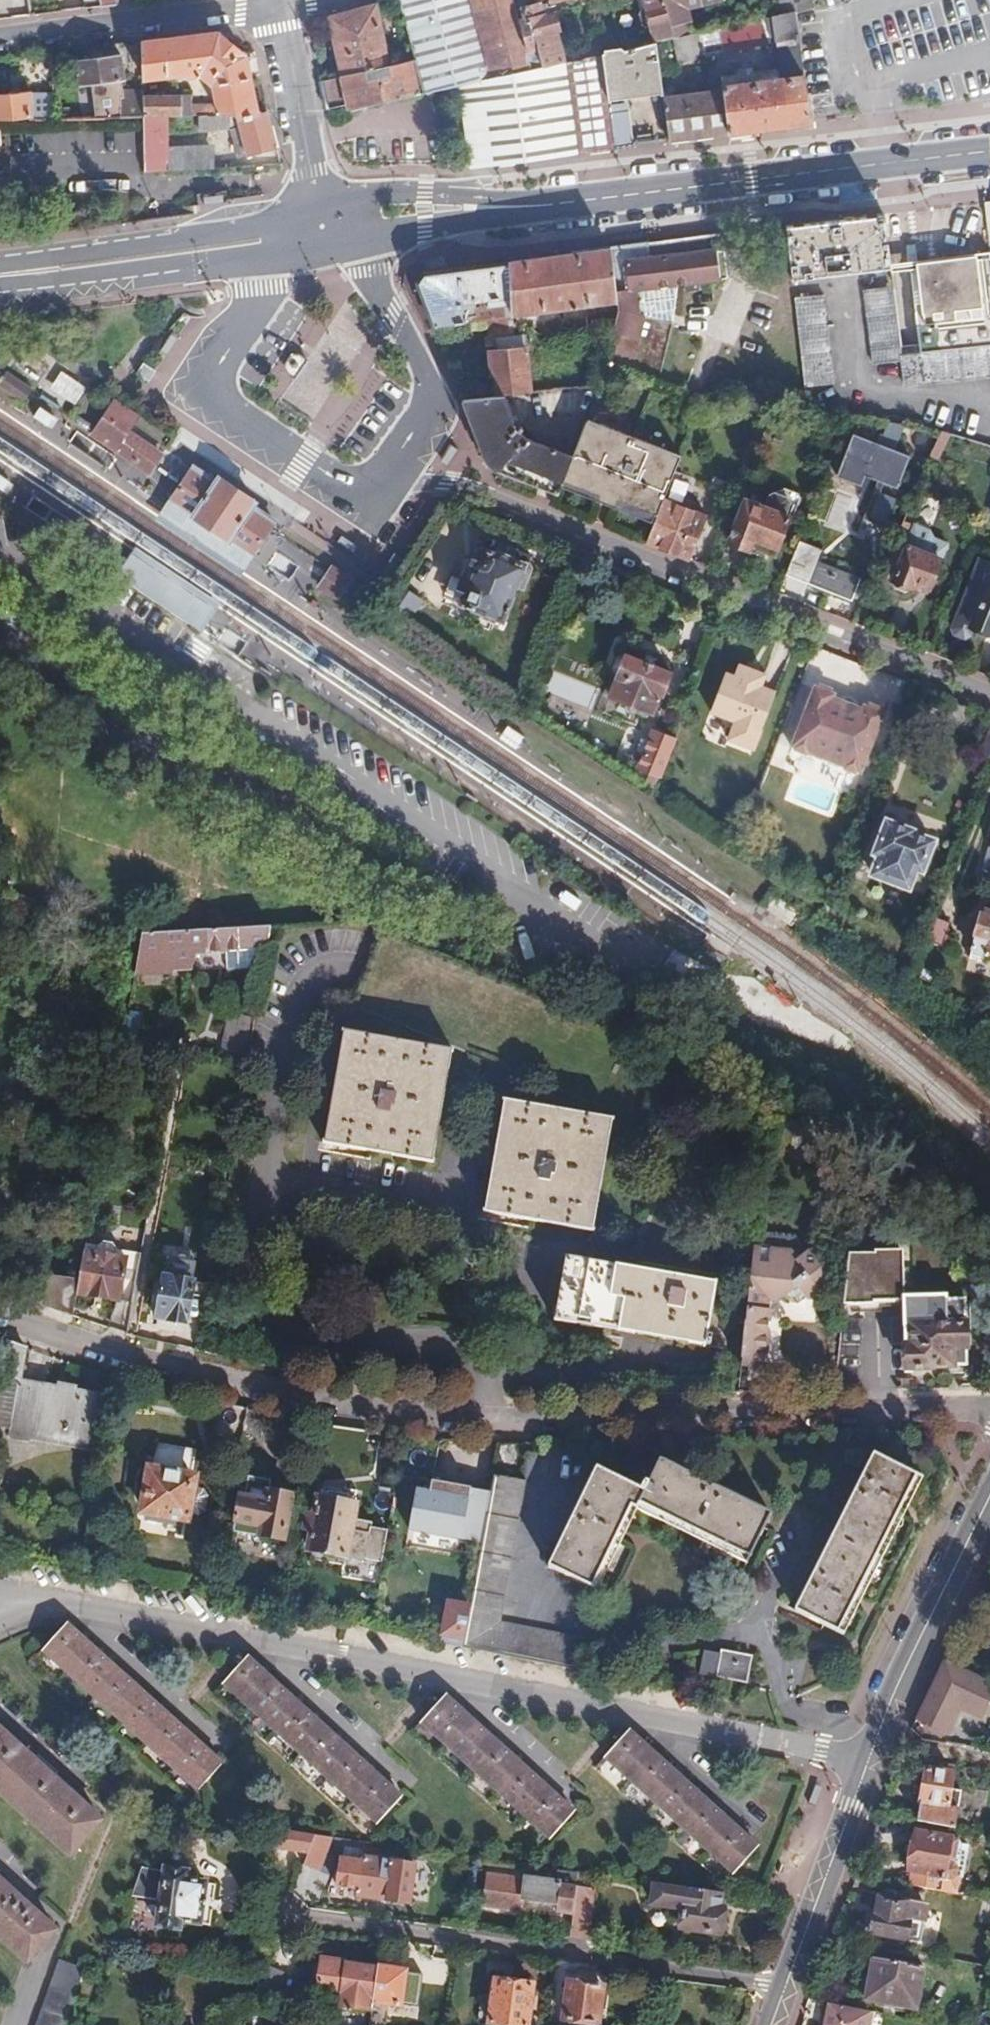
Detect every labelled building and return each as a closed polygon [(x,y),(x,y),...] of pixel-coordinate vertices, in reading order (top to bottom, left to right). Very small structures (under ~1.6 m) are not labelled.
[(13,14),(30,12),(28,0),(10,0),(13,14)] [(414,60),(423,93),(460,87),(470,165),(614,145),(609,116),(600,62),(532,73),(513,0),(398,0),(414,60)] [(532,73),(600,62),(601,62),(599,52),(596,40),(565,48),(561,32),(563,31),(558,12),(544,15),(541,4),(556,0),(513,0),(532,73)] [(653,39),(672,35),(662,0),(642,0),(645,10),(638,11),(642,29),(649,27),(653,39)] [(672,35),(691,31),(684,4),(698,0),(662,0),(672,35)] [(329,16),(340,75),(388,65),(376,5),(329,16)] [(810,120),(796,7),(775,12),(778,33),(778,36),(781,37),(783,59),(767,61),(766,53),(737,56),(738,65),(720,67),(727,130),(810,120)] [(778,33),(775,12),(716,25),(721,45),(778,33)] [(702,28),(705,48),(721,45),(716,25),(702,28)] [(691,31),(672,35),(676,55),(705,48),(702,28),(691,31)] [(217,30),(141,39),(142,72),(186,67),(205,83),(214,83),(214,100),(184,100),(184,98),(174,98),(173,94),(142,95),(142,110),(163,110),(194,109),(229,109),(237,116),(253,111),(244,54),(217,30)] [(599,52),(601,62),(610,96),(662,88),(661,83),(661,81),(653,39),(620,50),(599,52)] [(89,80),(92,111),(142,110),(142,95),(142,87),(120,87),(116,53),(73,59),(76,82),(89,80)] [(388,65),(340,75),(321,79),(327,108),(347,104),(348,109),(405,97),(423,93),(414,60),(388,65)] [(661,83),(662,88),(668,137),(686,135),(712,131),(706,77),(661,83)] [(28,111),(53,111),(52,92),(26,93),(26,91),(0,92),(0,112),(28,111)] [(265,108),(253,111),(237,116),(229,109),(194,109),(195,124),(214,124),(215,123),(215,117),(235,117),(238,126),(229,129),(233,139),(234,152),(246,152),(275,145),(265,108)] [(163,110),(142,110),(143,150),(156,150),(155,131),(164,130),(163,110)] [(626,113),(609,116),(614,145),(631,142),(626,113)] [(215,117),(215,123),(227,123),(229,129),(238,126),(235,117),(215,117)] [(167,144),(168,166),(207,165),(205,143),(167,144)] [(980,203),(985,246),(989,246),(989,202),(980,203)] [(800,226),(783,228),(789,283),(889,269),(883,215),(863,218),(833,222),(816,224),(800,226)] [(615,311),(612,327),(602,371),(650,384),(665,325),(631,312),(628,292),(672,286),(679,285),(680,292),(695,290),(694,282),(723,278),(717,237),(684,242),(670,243),(607,252),(614,294),(615,301),(616,309),(615,311)] [(557,258),(506,265),(513,315),(615,301),(614,294),(607,252),(557,258)] [(986,253),(912,262),(911,262),(912,266),(986,257),(986,253)] [(916,355),(989,345),(989,289),(988,276),(986,257),(912,266),(911,262),(912,262),(911,256),(906,256),(905,257),(909,291),(908,291),(916,355)] [(412,285),(430,330),(484,322),(513,318),(513,315),(506,265),(469,270),(422,276),(412,285)] [(672,286),(628,292),(631,312),(665,325),(672,286)] [(899,357),(891,288),(866,291),(875,366),(899,364),(899,357)] [(791,300),(799,374),(824,371),(816,297),(791,300)] [(573,316),(575,332),(612,327),(615,311),(573,316)] [(558,318),(559,334),(575,332),(573,316),(558,318)] [(495,376),(498,399),(505,399),(530,396),(522,339),(516,339),(515,334),(513,318),(484,322),(491,376),(495,376)] [(297,333),(314,342),(321,328),(304,320),(297,333)] [(899,364),(901,381),(989,370),(989,345),(916,355),(899,357),(899,364)] [(0,382),(0,385),(26,402),(34,389),(7,371),(0,382)] [(146,412),(120,395),(93,438),(148,476),(164,454),(133,433),(146,412)] [(498,399),(460,403),(484,462),(493,471),(500,477),(555,498),(558,491),(571,458),(522,440),(505,399),(498,399)] [(882,422),(879,442),(898,445),(901,425),(882,422)] [(676,459),(584,424),(571,458),(558,491),(651,527),(659,505),(676,459)] [(849,443),(832,484),(854,492),(858,482),(889,494),(900,464),(849,443)] [(194,466),(171,500),(183,508),(196,517),(205,523),(215,529),(225,536),(233,541),(245,549),(257,557),(257,556),(279,523),(256,507),(258,504),(258,503),(249,498),(236,489),(231,486),(221,479),(219,482),(194,466)] [(763,517),(745,510),(729,549),(753,557),(755,552),(776,560),(789,527),(785,526),(790,515),(795,517),(798,508),(795,503),(780,497),(767,505),(763,517)] [(183,508),(171,500),(158,521),(243,577),(257,557),(245,549),(233,541),(225,536),(215,529),(205,523),(196,517),(183,508)] [(651,527),(643,546),(689,564),(705,521),(659,505),(651,527)] [(477,544),(452,607),(500,624),(517,581),(522,579),(527,568),(523,561),(512,556),(516,543),(497,536),(491,549),(477,544)] [(911,546),(894,540),(878,581),(895,588),(911,546)] [(796,542),(783,577),(849,603),(857,580),(818,565),(823,551),(796,542)] [(911,546),(895,588),(914,594),(916,589),(930,594),(943,558),(911,546)] [(117,580),(203,637),(214,621),(223,608),(137,551),(128,563),(117,580)] [(989,636),(989,566),(974,560),(949,626),(951,633),(962,638),(969,634),(971,629),(989,636)] [(350,582),(332,570),(324,583),(321,587),(339,599),(350,582)] [(619,676),(610,698),(649,713),(657,691),(665,694),(674,674),(622,655),(615,674),(619,676)] [(750,748),(771,696),(756,692),(761,676),(736,667),(733,678),(724,675),(708,711),(724,719),(730,730),(727,739),(750,748)] [(802,687),(782,738),(852,765),(871,715),(802,687)] [(638,769),(657,777),(670,746),(650,739),(647,746),(641,744),(637,755),(643,757),(638,769)] [(877,851),(869,872),(907,887),(915,866),(922,869),(931,845),(879,825),(870,848),(877,851)] [(933,914),(924,938),(943,945),(945,940),(942,938),(949,920),(933,914)] [(989,962),(989,919),(979,915),(964,952),(989,962)] [(263,951),(267,927),(213,930),(198,931),(193,954),(263,951)] [(193,954),(198,931),(140,934),(136,958),(193,954)] [(225,1052),(244,1056),(250,1025),(231,1021),(225,1052)] [(341,1034),(321,1145),(428,1164),(448,1053),(341,1034)] [(502,1102),(482,1215),(589,1232),(608,1121),(502,1102)] [(94,1253),(86,1297),(115,1303),(123,1258),(94,1253)] [(568,1264),(559,1324),(723,1355),(731,1312),(709,1307),(712,1291),(568,1264)] [(152,1321),(184,1326),(188,1301),(192,1277),(160,1272),(152,1321)] [(68,1318),(75,1284),(45,1279),(42,1281),(38,1307),(68,1318)] [(942,1297),(900,1298),(901,1373),(934,1372),(933,1368),(963,1367),(961,1301),(942,1301),(942,1297)] [(184,1326),(197,1329),(201,1303),(188,1301),(184,1326)] [(767,1316),(742,1313),(737,1369),(761,1371),(767,1316)] [(0,1340),(0,1341),(0,1379),(15,1382),(15,1379),(20,1347),(0,1340)] [(4,1431),(15,1382),(0,1379),(0,1430),(4,1431)] [(99,1396),(15,1379),(15,1382),(4,1431),(3,1437),(27,1442),(28,1438),(90,1449),(99,1396)] [(237,1440),(243,1411),(215,1404),(209,1436),(237,1440)] [(237,1440),(237,1442),(255,1445),(261,1415),(243,1411),(237,1440)] [(473,1506),(479,1507),(484,1479),(490,1447),(469,1445),(461,1489),(475,1491),(473,1506)] [(866,1455),(787,1609),(835,1637),(916,1481),(866,1455)] [(585,1472),(541,1563),(588,1589),(633,1503),(738,1563),(761,1519),(654,1459),(633,1497),(585,1472)] [(105,1464),(101,1484),(109,1486),(113,1466),(105,1464)] [(150,1466),(149,1473),(183,1479),(184,1471),(150,1466)] [(183,1479),(149,1473),(144,1472),(136,1516),(180,1525),(188,1480),(183,1479)] [(233,1500),(228,1534),(278,1543),(286,1497),(264,1493),(266,1483),(245,1478),(240,1501),(233,1500)] [(459,1611),(451,1650),(511,1662),(576,1674),(581,1643),(488,1625),(516,1485),(484,1479),(479,1507),(459,1611)] [(314,1488),(302,1550),(379,1564),(386,1526),(371,1523),(372,1517),(351,1513),(354,1496),(341,1494),(342,1487),(330,1485),(328,1491),(314,1488)] [(437,1606),(429,1646),(451,1650),(459,1611),(437,1606)] [(70,1630),(46,1655),(197,1797),(220,1772),(70,1630)] [(714,1652),(709,1680),(743,1686),(747,1659),(714,1652)] [(246,1662),(223,1687),(375,1828),(398,1804),(246,1662)] [(941,1662),(914,1718),(928,1726),(928,1731),(940,1738),(959,1706),(983,1711),(989,1697),(989,1685),(941,1662)] [(449,1699),(424,1725),(550,1841),(573,1816),(449,1699)] [(625,1729),(600,1756),(727,1872),(752,1847),(625,1729)] [(66,1864),(98,1829),(0,1738),(0,1802),(66,1864)] [(923,1771),(913,1823),(951,1830),(957,1793),(946,1791),(949,1776),(923,1771)] [(912,1832),(904,1874),(940,1880),(941,1870),(949,1872),(954,1869),(958,1851),(955,1846),(947,1844),(948,1838),(912,1832)] [(312,1846),(314,1841),(279,1836),(277,1856),(306,1860),(312,1846)] [(328,1852),(312,1846),(306,1860),(300,1875),(316,1882),(328,1852)] [(328,1852),(316,1882),(330,1888),(342,1859),(328,1852)] [(369,1871),(365,1903),(422,1911),(426,1878),(369,1871)] [(569,1913),(575,1875),(558,1873),(557,1886),(522,1881),(522,1885),(483,1881),(479,1913),(517,1918),(519,1903),(554,1907),(554,1911),(569,1913)] [(162,1878),(140,1875),(131,1900),(159,1904),(156,1928),(175,1930),(176,1923),(195,1925),(199,1888),(181,1886),(182,1878),(163,1875),(162,1878)] [(27,1965),(55,1934),(0,1882),(0,1940),(27,1965)] [(668,1887),(652,1885),(649,1903),(666,1905),(668,1887)] [(716,1910),(718,1894),(687,1890),(685,1907),(681,1907),(678,1931),(717,1936),(720,1910),(716,1910)] [(872,1900),(865,1933),(901,1940),(908,1907),(872,1900)] [(573,1908),(569,1940),(585,1942),(590,1911),(573,1908)] [(485,1959),(485,1973),(505,1974),(505,1959),(485,1959)] [(871,1961),(862,2002),(914,2012),(921,1971),(871,1961)] [(37,2024),(64,2024),(82,1977),(58,1968),(37,2024)] [(369,2007),(373,1974),(343,1971),(339,2013),(367,2017),(369,2007)] [(402,1977),(373,1972),(373,1974),(369,2007),(398,2010),(402,1977)] [(481,2024),(519,2024),(520,2021),(530,2019),(533,1995),(524,1993),(525,1985),(487,1981),(481,2024)] [(558,2024),(593,2024),(598,1989),(563,1986),(558,2024)] [(865,2006),(816,2002),(815,2024),(864,2024),(865,2006)] [(304,2010),(289,2008),(288,2024),(302,2024),(304,2010)] [(239,2024),(254,2024),(254,2016),(240,2014),(239,2024)]
